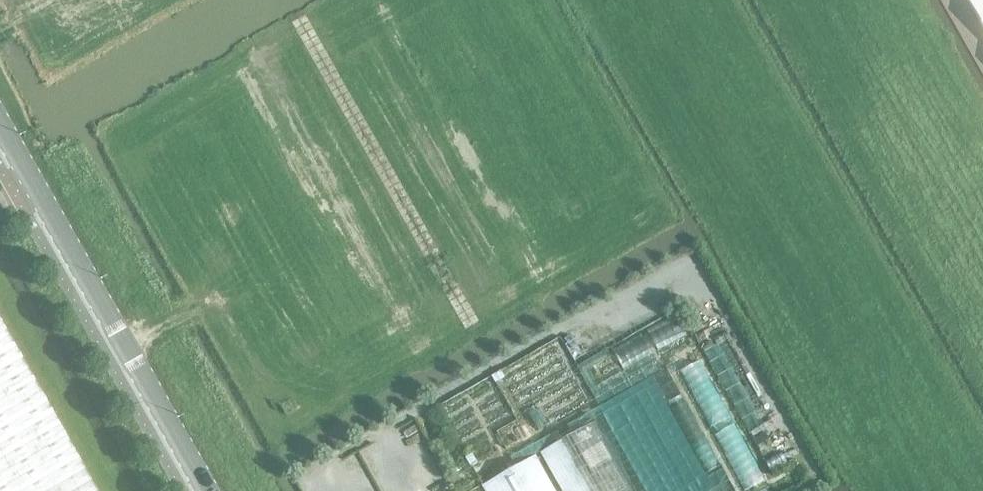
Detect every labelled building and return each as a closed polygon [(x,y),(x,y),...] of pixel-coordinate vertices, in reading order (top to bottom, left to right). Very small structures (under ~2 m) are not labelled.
[(982,26),(982,0),(969,0),(982,26)] [(0,320),(0,490),(97,490),(0,320)] [(768,478),(739,416),(734,419),(705,357),(685,366),(743,489),(768,478)] [(649,490),(706,490),(732,478),(698,409),(694,433),(689,435),(680,434),(674,423),(678,398),(668,397),(658,376),(620,395),(618,406),(613,397),(610,417),(621,439),(640,429),(641,421),(652,444),(640,450),(638,462),(635,461),(649,490)] [(594,421),(540,452),(563,490),(633,490),(594,421)] [(441,478),(448,475),(438,453),(431,456),(441,478)] [(536,454),(482,485),(486,490),(557,490),(536,454)]
